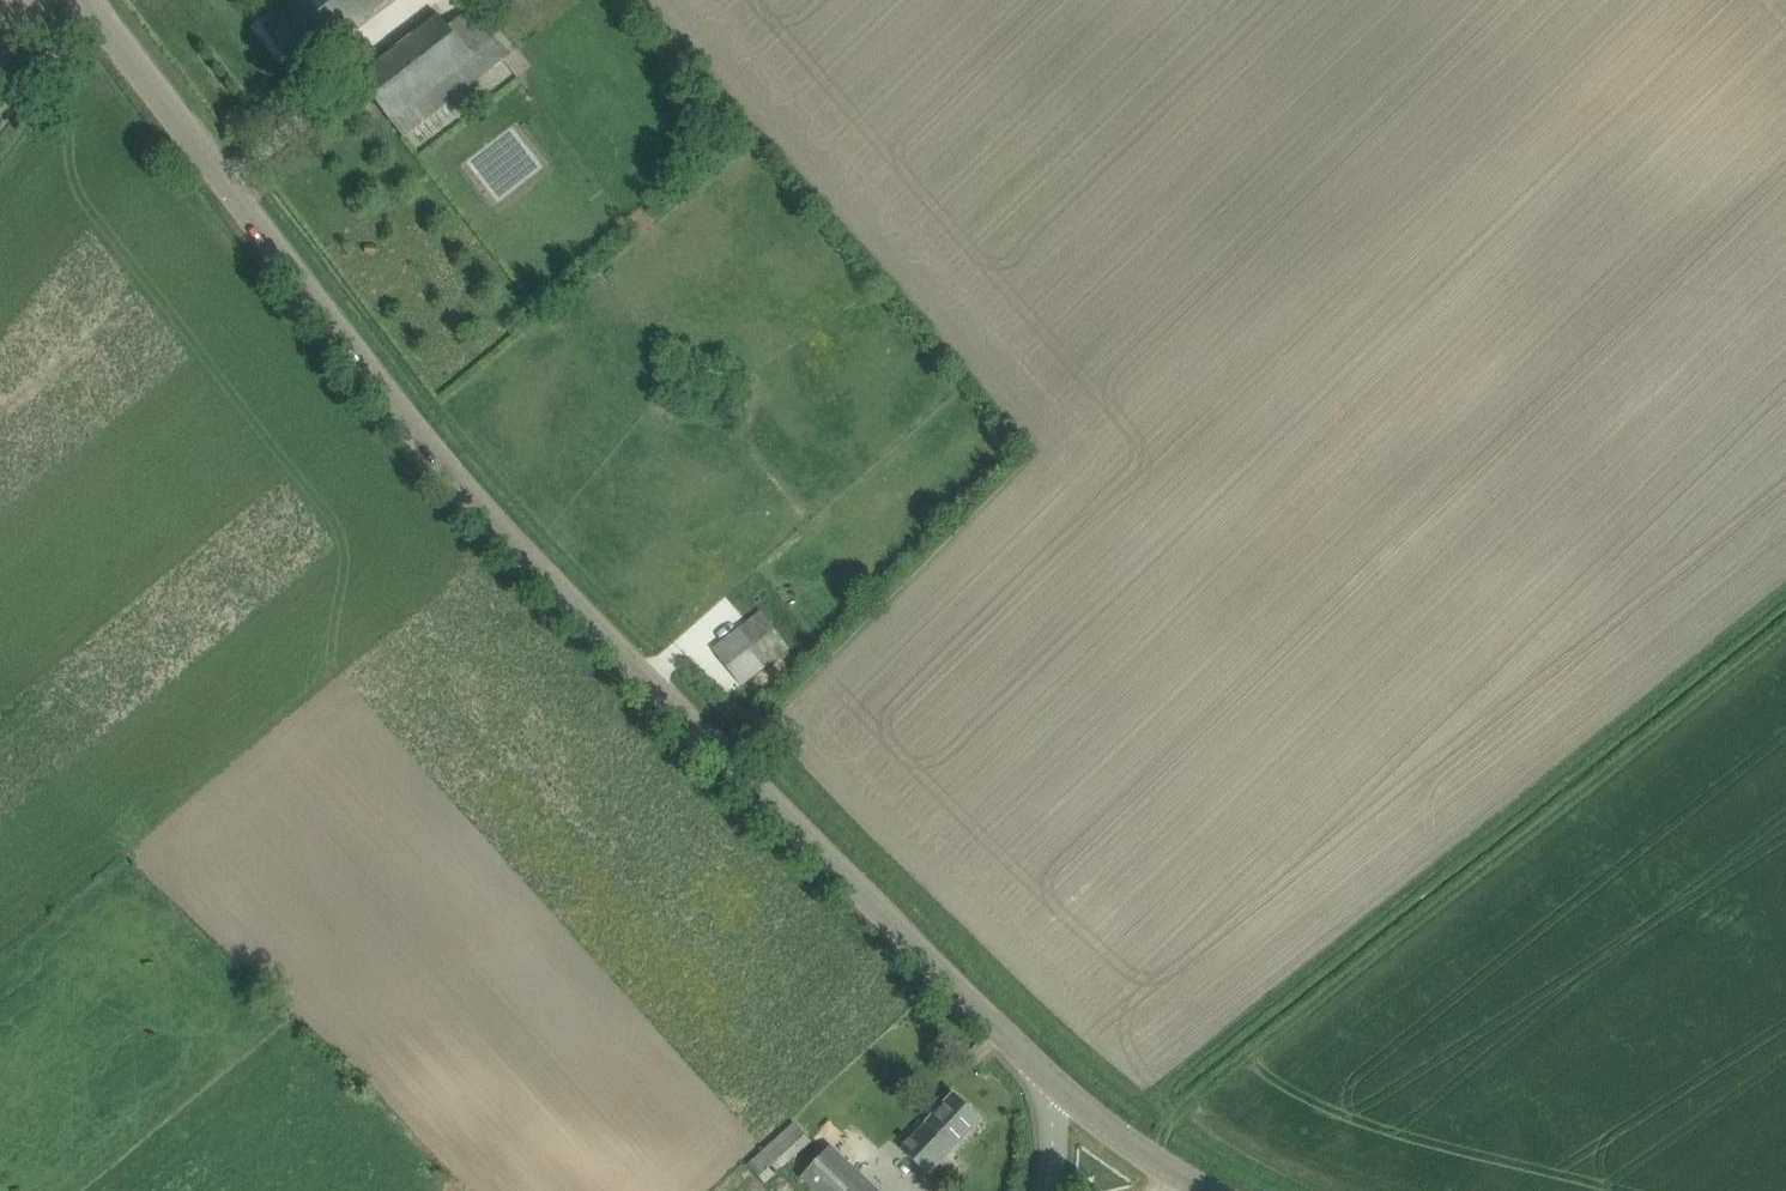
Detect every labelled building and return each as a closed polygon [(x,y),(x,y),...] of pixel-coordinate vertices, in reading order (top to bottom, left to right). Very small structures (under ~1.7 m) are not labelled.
[(299,1),(269,25),(302,67),(349,30),(326,0),(299,0),(299,1)] [(349,30),(387,0),(326,0),(349,30)] [(358,77),(405,137),(501,62),(464,14),(449,27),(439,14),(358,77)] [(713,648),(741,684),(785,650),(757,614),(713,648)] [(901,1149),(929,1175),(982,1119),(954,1093),(901,1149)] [(749,1165),(765,1182),(811,1141),(795,1123),(749,1165)] [(816,1190),(880,1190),(831,1145),(801,1177),(816,1190)]
